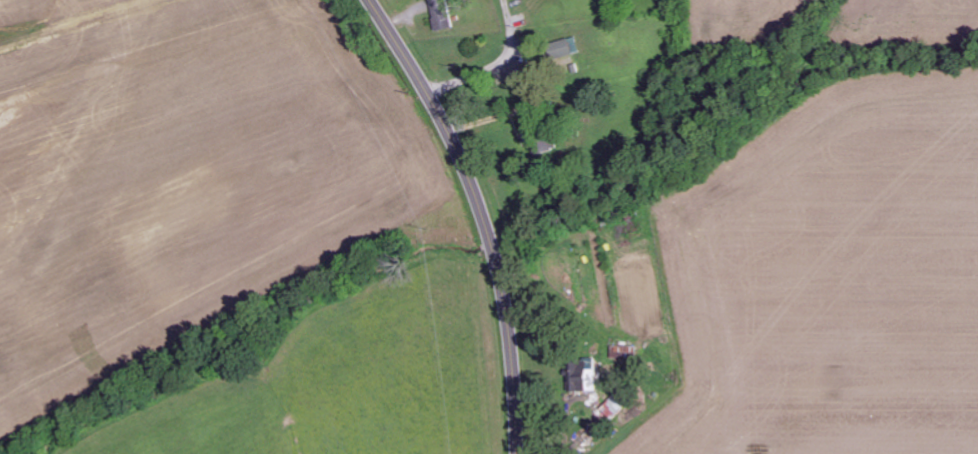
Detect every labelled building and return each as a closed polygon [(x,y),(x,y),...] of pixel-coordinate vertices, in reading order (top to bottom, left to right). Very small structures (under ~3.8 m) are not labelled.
[(453,27),(447,0),(429,0),(436,31),(453,27)] [(579,53),(577,38),(548,43),(551,58),(579,53)] [(636,346),(611,347),(611,360),(636,358),(636,346)] [(595,359),(571,360),(572,392),(596,392),(595,359)] [(612,420),(626,405),(615,395),(601,410),(612,420)]
